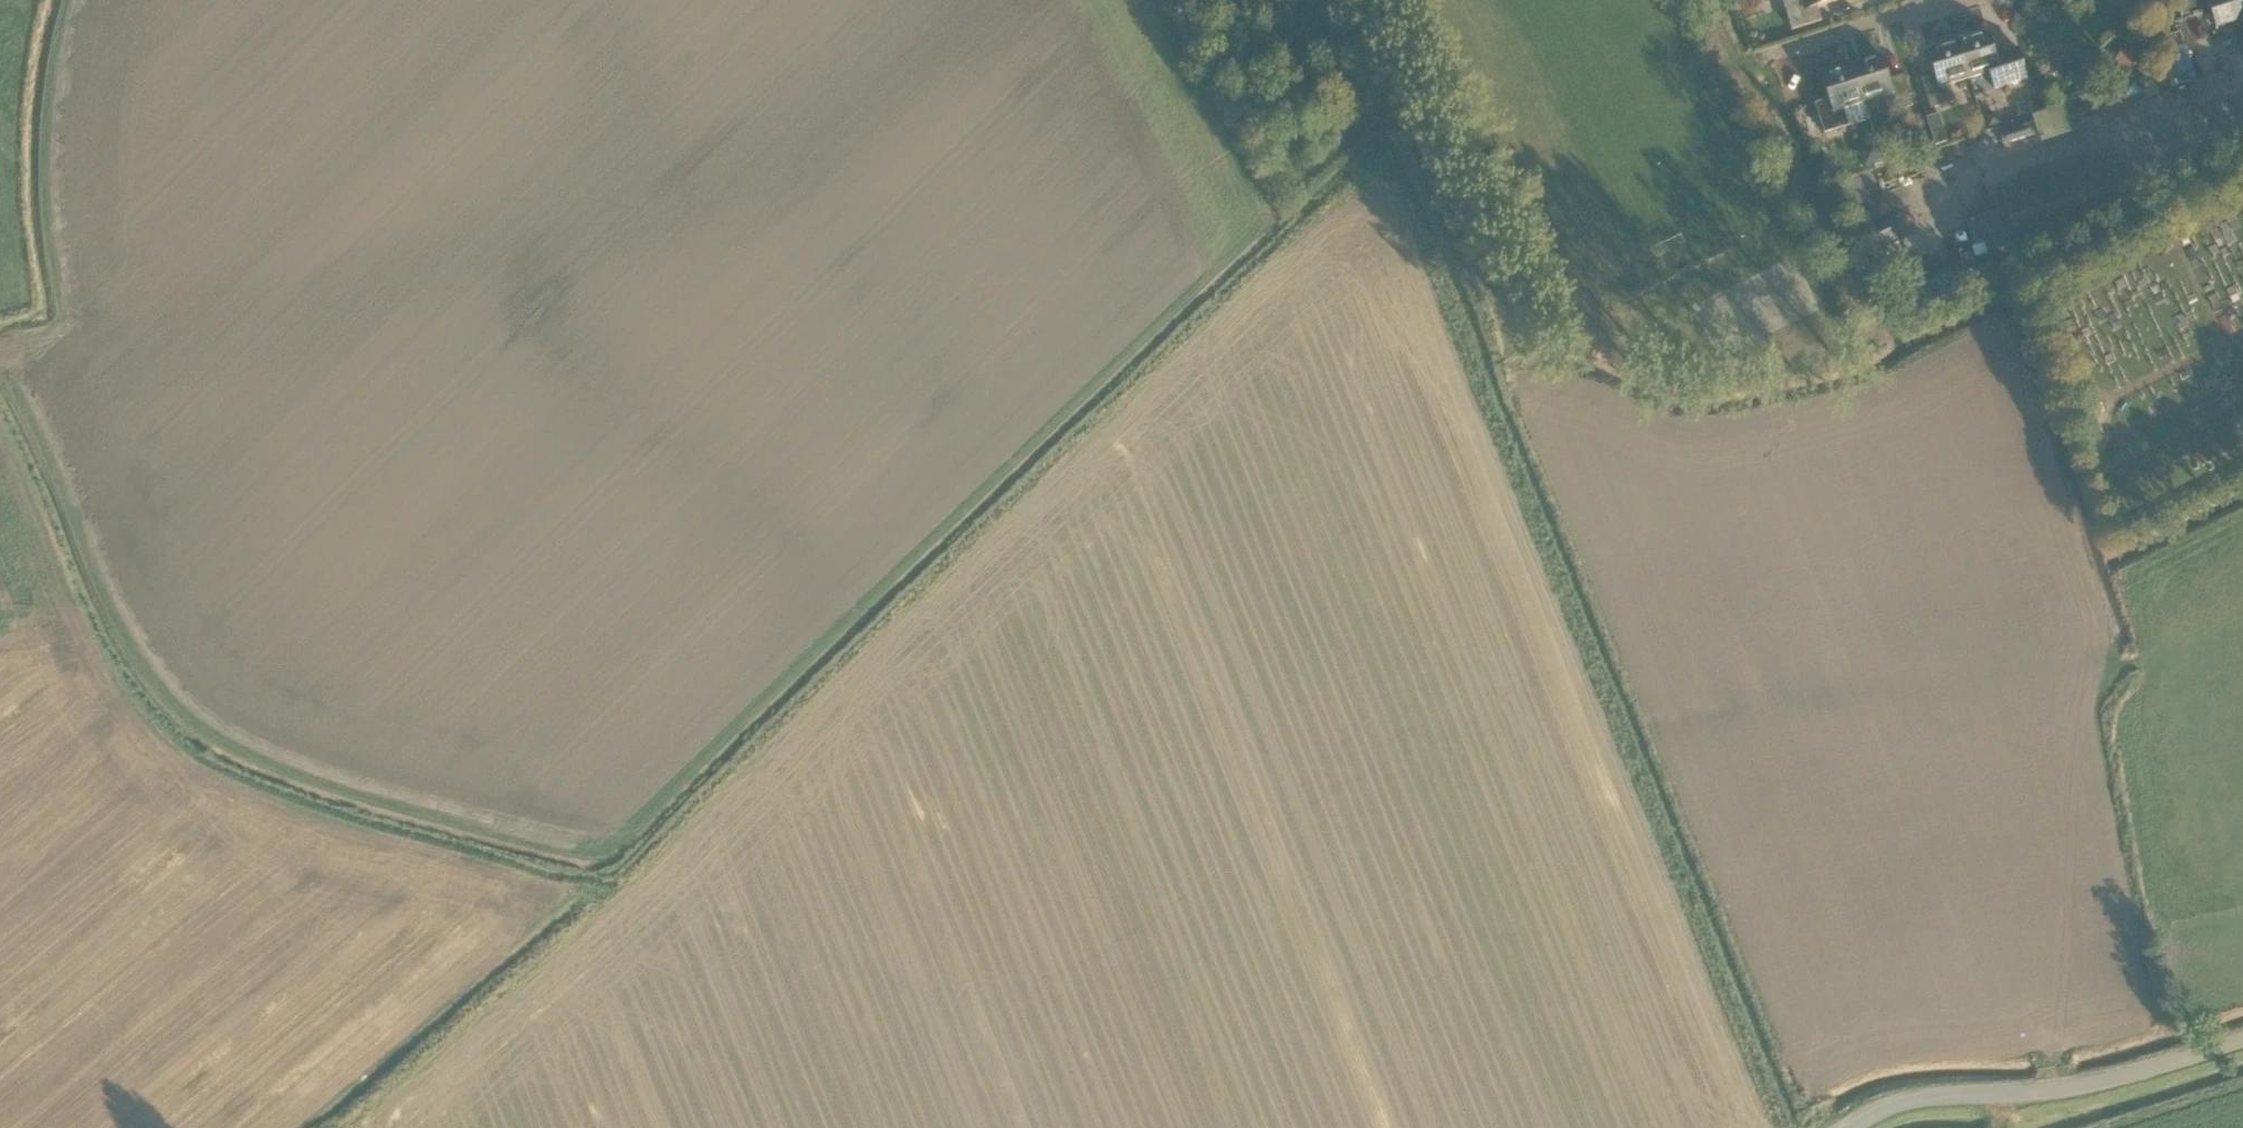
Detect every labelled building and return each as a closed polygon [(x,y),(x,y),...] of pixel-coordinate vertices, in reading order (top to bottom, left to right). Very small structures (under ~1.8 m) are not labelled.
[(1788,4),(1785,5),(1792,29),(1822,20),(1817,6),(1836,0),(1787,0),(1788,4)] [(2213,16),(2217,28),(2227,25),(2227,24),(2237,21),(2242,40),(2242,0),(2208,0),(2213,16)] [(1958,40),(1970,78),(1989,72),(1995,88),(2028,78),(2018,48),(1996,56),(1988,31),(1958,40)] [(1950,84),(1970,78),(1958,40),(1928,50),(1936,75),(1921,79),(1931,109),(1955,101),(1950,84)] [(2115,61),(2130,71),(2141,56),(2126,45),(2115,61)] [(2162,52),(2165,62),(2189,55),(2186,45),(2162,52)] [(1852,64),(1864,102),(1883,96),(1888,112),(1913,105),(1904,75),(1890,80),(1882,55),(1852,64)] [(1815,103),(1825,133),(1869,119),(1864,102),(1852,64),(1822,74),(1830,99),(1815,103)] [(2200,91),(2194,71),(2169,78),(2169,79),(2175,99),(2200,91)] [(2064,104),(2033,115),(2042,141),(2073,130),(2064,104)] [(1935,145),(1947,141),(1938,114),(1926,118),(1935,145)] [(1985,116),(1988,127),(2000,124),(1998,117),(1992,114),(1985,116)] [(1859,149),(1865,168),(1882,163),(1876,143),(1859,149)] [(2017,242),(2138,204),(2126,164),(2004,202),(2017,242)]
